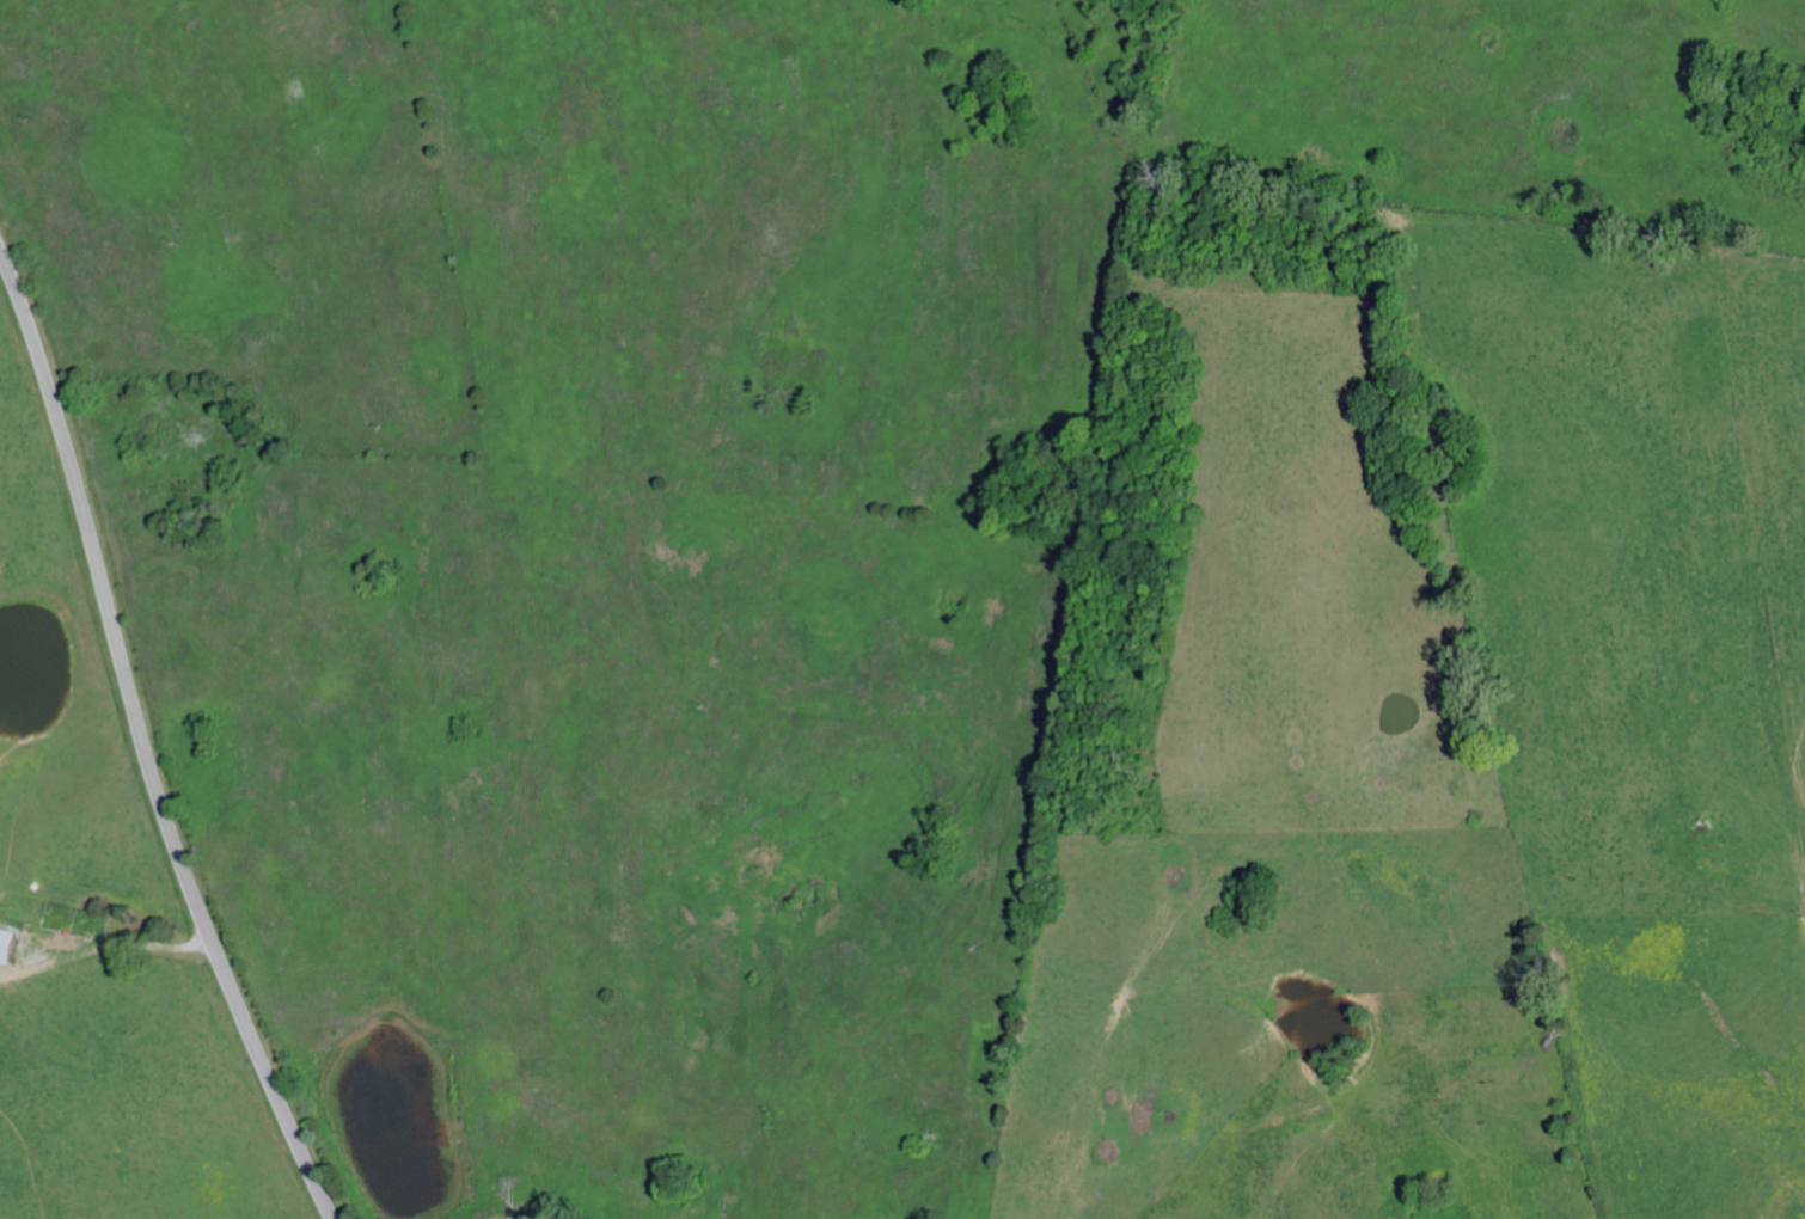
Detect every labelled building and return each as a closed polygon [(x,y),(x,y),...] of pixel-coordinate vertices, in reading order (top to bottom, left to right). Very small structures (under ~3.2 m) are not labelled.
[(0,927),(0,963),(3,963),(11,929),(0,927)]
